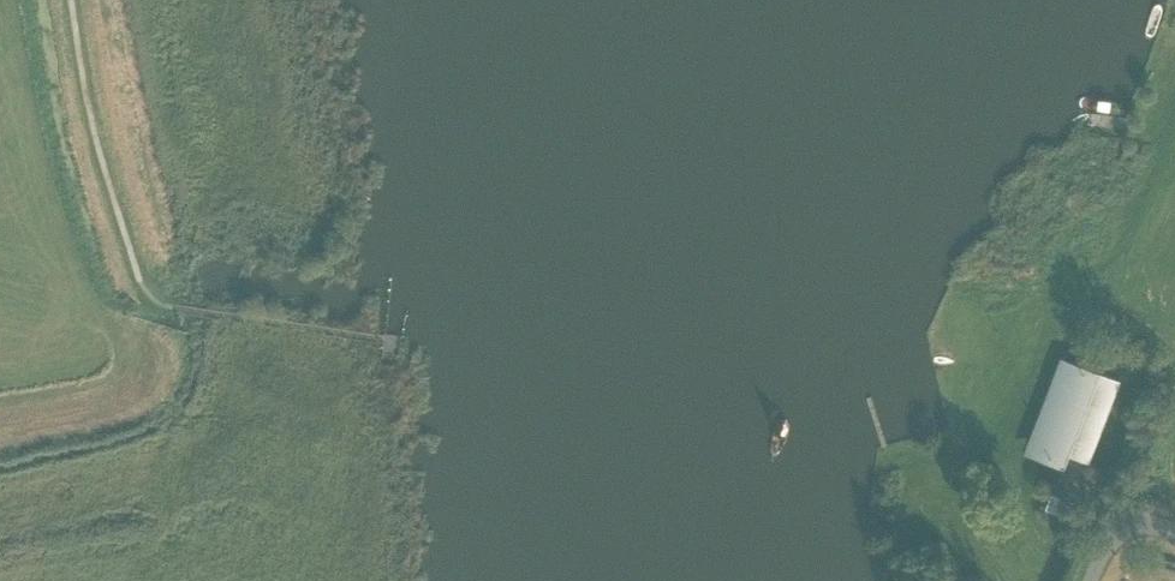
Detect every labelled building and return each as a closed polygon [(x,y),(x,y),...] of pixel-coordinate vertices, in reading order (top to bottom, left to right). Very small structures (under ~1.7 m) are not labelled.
[(1099,372),(1096,379),(1072,370),(1040,452),(1060,459),(1062,452),(1088,462),(1120,380),(1099,372)] [(1052,493),(1046,508),(1067,516),(1073,501),(1052,493)]
